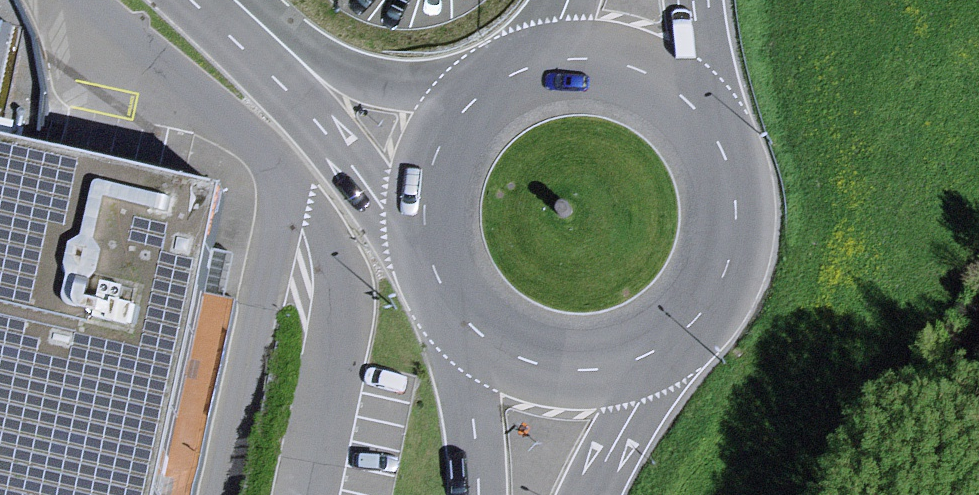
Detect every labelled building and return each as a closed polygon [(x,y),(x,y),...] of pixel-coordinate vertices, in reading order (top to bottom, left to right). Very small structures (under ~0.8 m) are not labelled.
[(241,190),(52,151),(57,95),(48,43),(27,0),(0,0),(0,494),(172,494),(241,190)]
